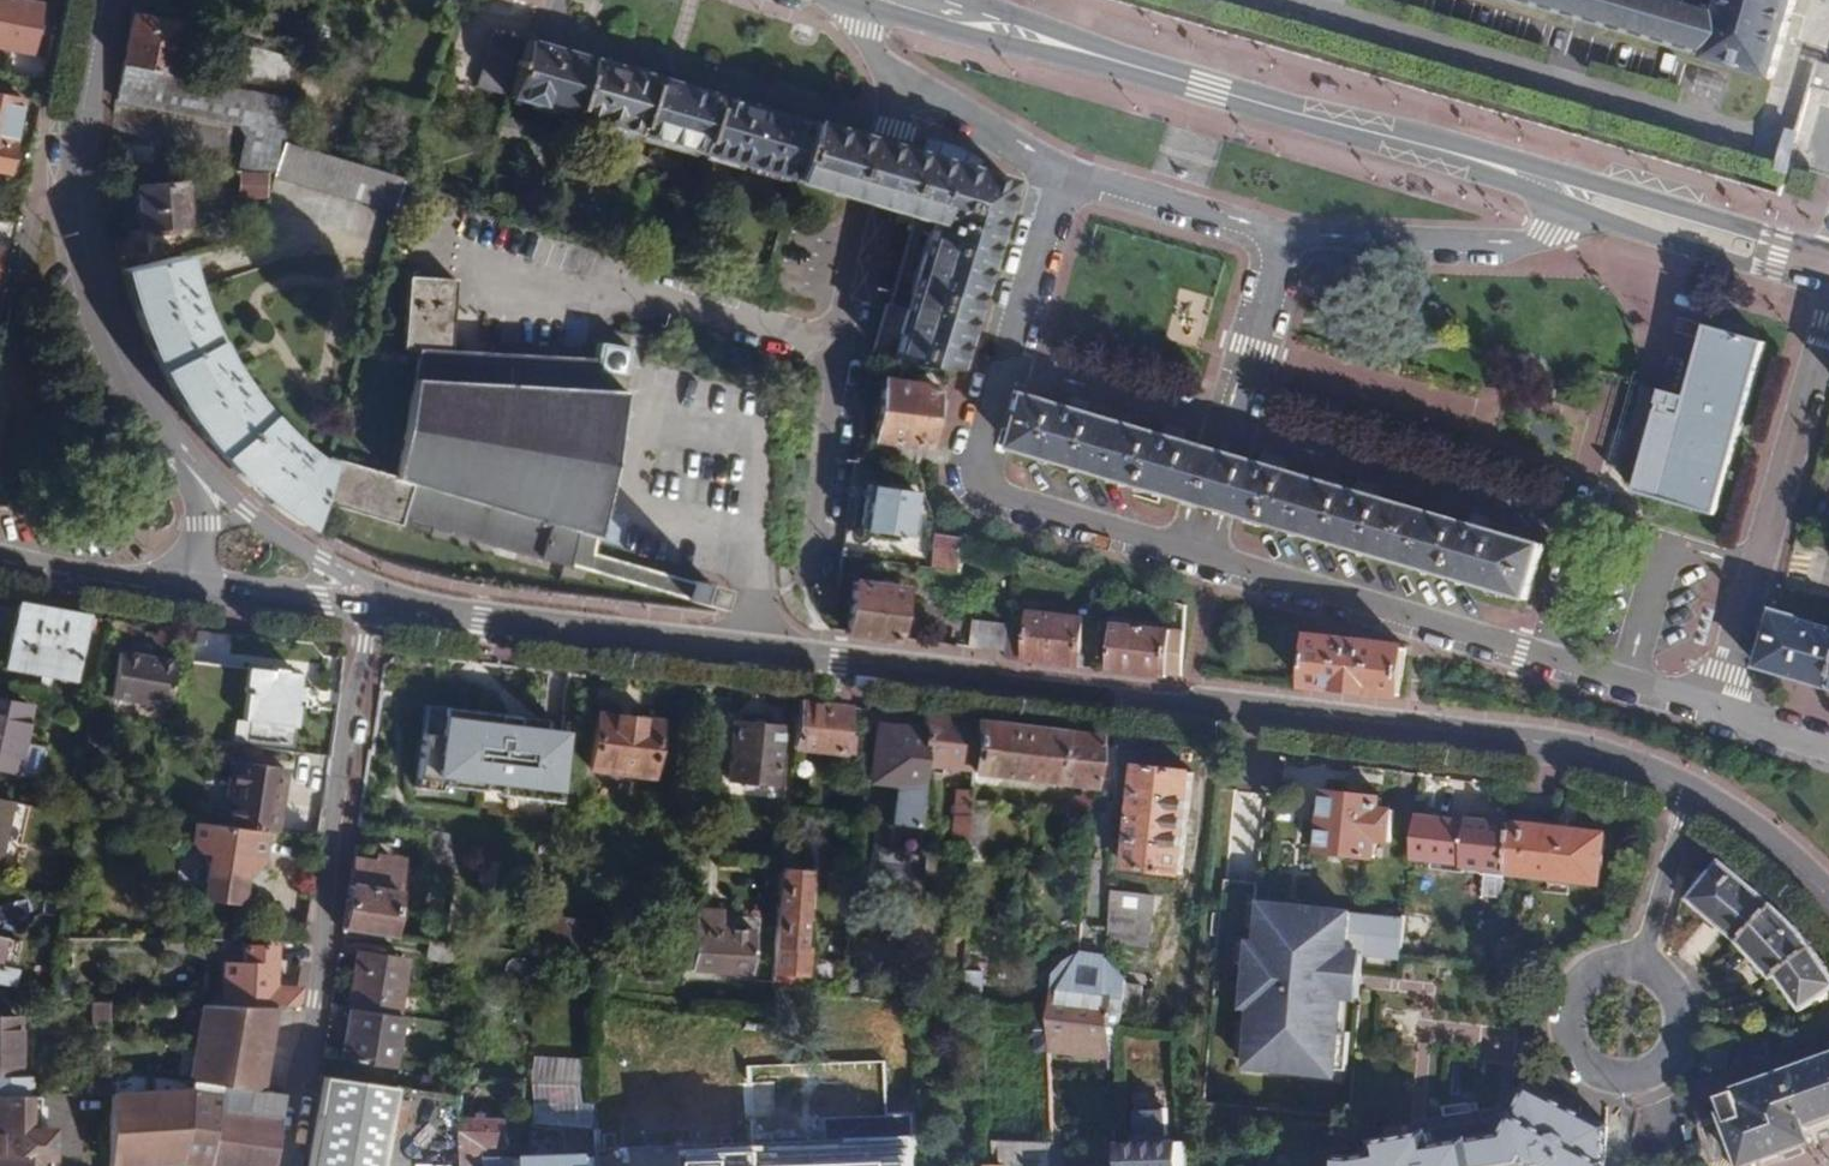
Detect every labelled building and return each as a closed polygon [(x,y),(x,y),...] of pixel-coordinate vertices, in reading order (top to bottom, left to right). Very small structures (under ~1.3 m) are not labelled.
[(14,0),(0,0),(0,48),(30,54),(39,5),(14,0)] [(1795,2),(1795,0),(1724,0),(1722,9),(1693,0),(1517,0),(1585,20),(1609,26),(1709,55),(1708,58),(1772,78),(1795,2)] [(121,66),(169,74),(178,26),(131,16),(121,66)] [(507,97),(523,42),(492,33),(476,87),(507,97)] [(293,100),(304,63),(236,42),(223,86),(293,100)] [(551,50),(523,42),(507,97),(572,116),(588,60),(551,50)] [(1816,59),(1810,85),(1828,89),(1828,62),(1816,59)] [(616,68),(588,60),(572,116),(603,124),(634,134),(650,78),(616,68)] [(281,142),(293,100),(223,86),(169,74),(121,66),(115,102),(236,125),(246,138),(237,171),(272,172),(281,142)] [(678,86),(650,78),(634,134),(700,153),(716,97),(678,86)] [(0,97),(0,171),(6,173),(19,101),(0,97)] [(716,97),(700,153),(792,179),(809,124),(760,110),(716,97)] [(809,124),(792,179),(852,197),(883,205),(894,208),(935,220),(915,291),(910,309),(885,302),(869,360),(953,370),(996,225),(1008,182),(939,162),(894,149),(846,135),(809,124)] [(392,211),(401,179),(281,142),(272,172),(271,176),(392,211)] [(181,182),(133,187),(138,231),(187,227),(181,182)] [(3,291),(10,242),(0,241),(0,291),(3,291)] [(307,529),(308,525),(314,501),(316,496),(326,463),(306,454),(274,429),(246,396),(231,375),(226,369),(222,361),(210,340),(196,308),(191,291),(188,283),(181,262),(178,255),(120,270),(122,277),(139,328),(159,369),(191,420),(215,451),(238,474),(265,500),(307,529)] [(326,463),(316,496),(430,535),(433,527),(569,568),(570,566),(707,607),(713,587),(594,555),(629,349),(597,344),(594,362),(449,353),(452,280),(406,278),(402,351),(415,352),(393,473),(329,453),(326,463)] [(1768,342),(1710,324),(1682,417),(1659,410),(1636,491),(1717,515),(1768,342)] [(930,426),(936,400),(936,387),(881,379),(872,440),(858,438),(856,455),(923,465),(927,448),(933,450),(942,427),(930,426)] [(1076,408),(1031,394),(1015,449),(1214,507),(1234,512),(1528,598),(1544,544),(1476,524),(1361,491),(1267,463),(1229,452),(1174,436),(1076,408)] [(913,493),(864,485),(857,529),(906,536),(913,493)] [(967,539),(943,536),(938,535),(934,567),(962,571),(967,543),(967,539)] [(854,581),(847,632),(846,635),(894,642),(895,638),(903,590),(854,581)] [(1680,597),(1686,631),(1658,636),(1664,669),(1702,663),(1694,616),(1699,615),(1695,594),(1680,597)] [(85,616),(0,600),(0,630),(9,632),(2,667),(72,680),(85,616)] [(1028,625),(1009,624),(1006,652),(1006,660),(1048,664),(1080,668),(1086,611),(1030,606),(1028,625)] [(1798,617),(1798,615),(1776,608),(1759,666),(1798,677),(1828,686),(1828,626),(1798,617)] [(1006,652),(1009,624),(976,620),(973,647),(1006,652)] [(1182,675),(1185,632),(1117,624),(1111,670),(1141,673),(1168,676),(1168,674),(1182,675)] [(180,629),(163,626),(161,642),(178,645),(180,629)] [(189,629),(183,683),(222,688),(224,670),(229,634),(189,629)] [(1400,695),(1403,669),(1405,650),(1311,639),(1310,642),(1305,685),(1351,690),(1400,695)] [(170,661),(117,652),(110,698),(163,706),(170,661)] [(224,670),(222,688),(220,702),(241,705),(239,721),(291,727),(294,706),(289,705),(293,672),(244,667),(243,672),(224,670)] [(844,736),(848,706),(823,703),(798,701),(792,748),(851,754),(853,737),(844,736)] [(0,704),(0,769),(16,772),(27,709),(0,704)] [(437,710),(423,708),(420,736),(438,737),(440,710),(437,710)] [(555,802),(562,737),(552,736),(544,735),(545,721),(528,719),(440,710),(438,737),(420,736),(415,782),(441,784),(441,788),(482,792),(483,781),(500,783),(498,796),(555,802)] [(655,720),(596,712),(590,770),(649,775),(655,720)] [(947,717),(925,715),(924,726),(922,765),(974,770),(977,720),(947,717)] [(1095,734),(977,720),(974,770),(974,773),(1082,784),(1081,795),(1074,795),(1072,814),(1088,816),(1095,734)] [(780,727),(733,721),(727,780),(773,784),(780,727)] [(922,765),(924,726),(876,723),(870,784),(877,784),(897,787),(894,822),(918,824),(922,765)] [(1195,759),(1138,752),(1125,869),(1182,875),(1195,759)] [(225,824),(259,830),(316,839),(319,820),(273,813),(280,766),(229,759),(225,789),(230,789),(225,824)] [(972,800),(973,791),(957,790),(954,840),(970,841),(972,809),(972,800)] [(1382,808),(1383,797),(1325,790),(1316,852),(1363,857),(1377,859),(1379,841),(1392,843),(1395,809),(1382,808)] [(0,801),(0,856),(11,803),(0,801)] [(970,841),(970,846),(970,849),(987,850),(990,809),(972,809),(970,841)] [(1506,874),(1513,824),(1468,817),(1463,867),(1486,869),(1484,896),(1504,899),(1506,874)] [(225,824),(188,819),(186,838),(195,849),(205,851),(202,866),(200,866),(197,892),(200,898),(228,902),(234,900),(238,872),(255,862),(259,830),(225,824)] [(1606,832),(1513,821),(1513,824),(1506,874),(1601,886),(1606,832)] [(340,928),(389,933),(400,864),(371,860),(351,857),(340,928)] [(1748,883),(1723,860),(1690,897),(1739,942),(1774,904),(1748,883)] [(773,969),(809,973),(810,948),(805,948),(810,873),(781,869),(773,969)] [(1153,895),(1110,890),(1105,943),(1147,947),(1153,895)] [(1774,904),(1739,942),(1773,978),(1777,974),(1812,947),(1796,925),(1774,904)] [(1251,1013),(1245,1069),(1335,1078),(1343,998),(1348,955),(1363,956),(1399,960),(1403,919),(1358,915),(1310,910),(1261,906),(1257,947),(1249,946),(1243,1012),(1251,1013)] [(692,972),(751,976),(753,929),(720,928),(721,909),(696,908),(692,966),(692,972)] [(1400,958),(1427,962),(1433,920),(1408,917),(1405,916),(1403,919),(1400,958)] [(426,957),(456,962),(456,944),(443,941),(428,939),(426,957)] [(292,1006),(295,986),(269,985),(272,945),(239,944),(240,962),(221,962),(219,977),(215,1003),(268,1005),(292,1006)] [(1812,947),(1777,974),(1803,1010),(1828,991),(1828,972),(1828,971),(1812,947)] [(354,951),(346,1008),(396,1016),(405,959),(354,951)] [(1363,956),(1348,955),(1343,998),(1359,999),(1360,990),(1361,983),(1362,975),(1363,956)] [(11,986),(13,970),(0,968),(0,984),(11,986)] [(1121,1026),(1137,1027),(1142,986),(1124,983),(1123,996),(1121,1026)] [(1107,1068),(1118,1068),(1115,1026),(1121,1026),(1123,996),(1050,989),(1049,1020),(1049,1051),(1107,1057),(1107,1068)] [(198,1002),(187,1087),(177,1163),(198,1165),(269,1165),(279,1092),(257,1089),(263,1044),(268,1005),(215,1003),(198,1002)] [(396,1016),(346,1008),(339,1060),(392,1068),(400,1016),(396,1016)] [(0,1015),(0,1077),(15,1077),(15,1015),(0,1015)] [(1735,1089),(1736,1092),(1721,1096),(1728,1112),(1723,1114),(1727,1126),(1715,1129),(1719,1142),(1725,1140),(1732,1136),(1743,1165),(1751,1165),(1816,1143),(1809,1124),(1823,1119),(1828,1117),(1828,1055),(1735,1089)] [(389,1087),(319,1077),(307,1165),(377,1165),(389,1087)] [(533,1083),(533,1124),(579,1124),(579,1083),(533,1083)] [(187,1087),(101,1092),(104,1165),(144,1165),(177,1163),(187,1087)] [(1608,1128),(1590,1118),(1585,1116),(1580,1113),(1531,1087),(1516,1116),(1514,1120),(1506,1137),(1433,1149),(1430,1141),(1414,1144),(1407,1145),(1379,1150),(1379,1156),(1340,1160),(1340,1165),(1604,1165),(1608,1128)] [(12,1153),(12,1159),(44,1158),(45,1125),(34,1126),(33,1094),(0,1095),(0,1153),(12,1153)] [(1184,1141),(1168,1142),(1166,1108),(1137,1109),(1138,1144),(1122,1144),(1123,1165),(1184,1165),(1184,1141)] [(915,1117),(830,1119),(830,1146),(771,1148),(731,1149),(731,1153),(690,1155),(690,1165),(916,1165),(915,1117)] [(462,1120),(464,1165),(485,1165),(484,1147),(510,1147),(510,1121),(462,1120)]
